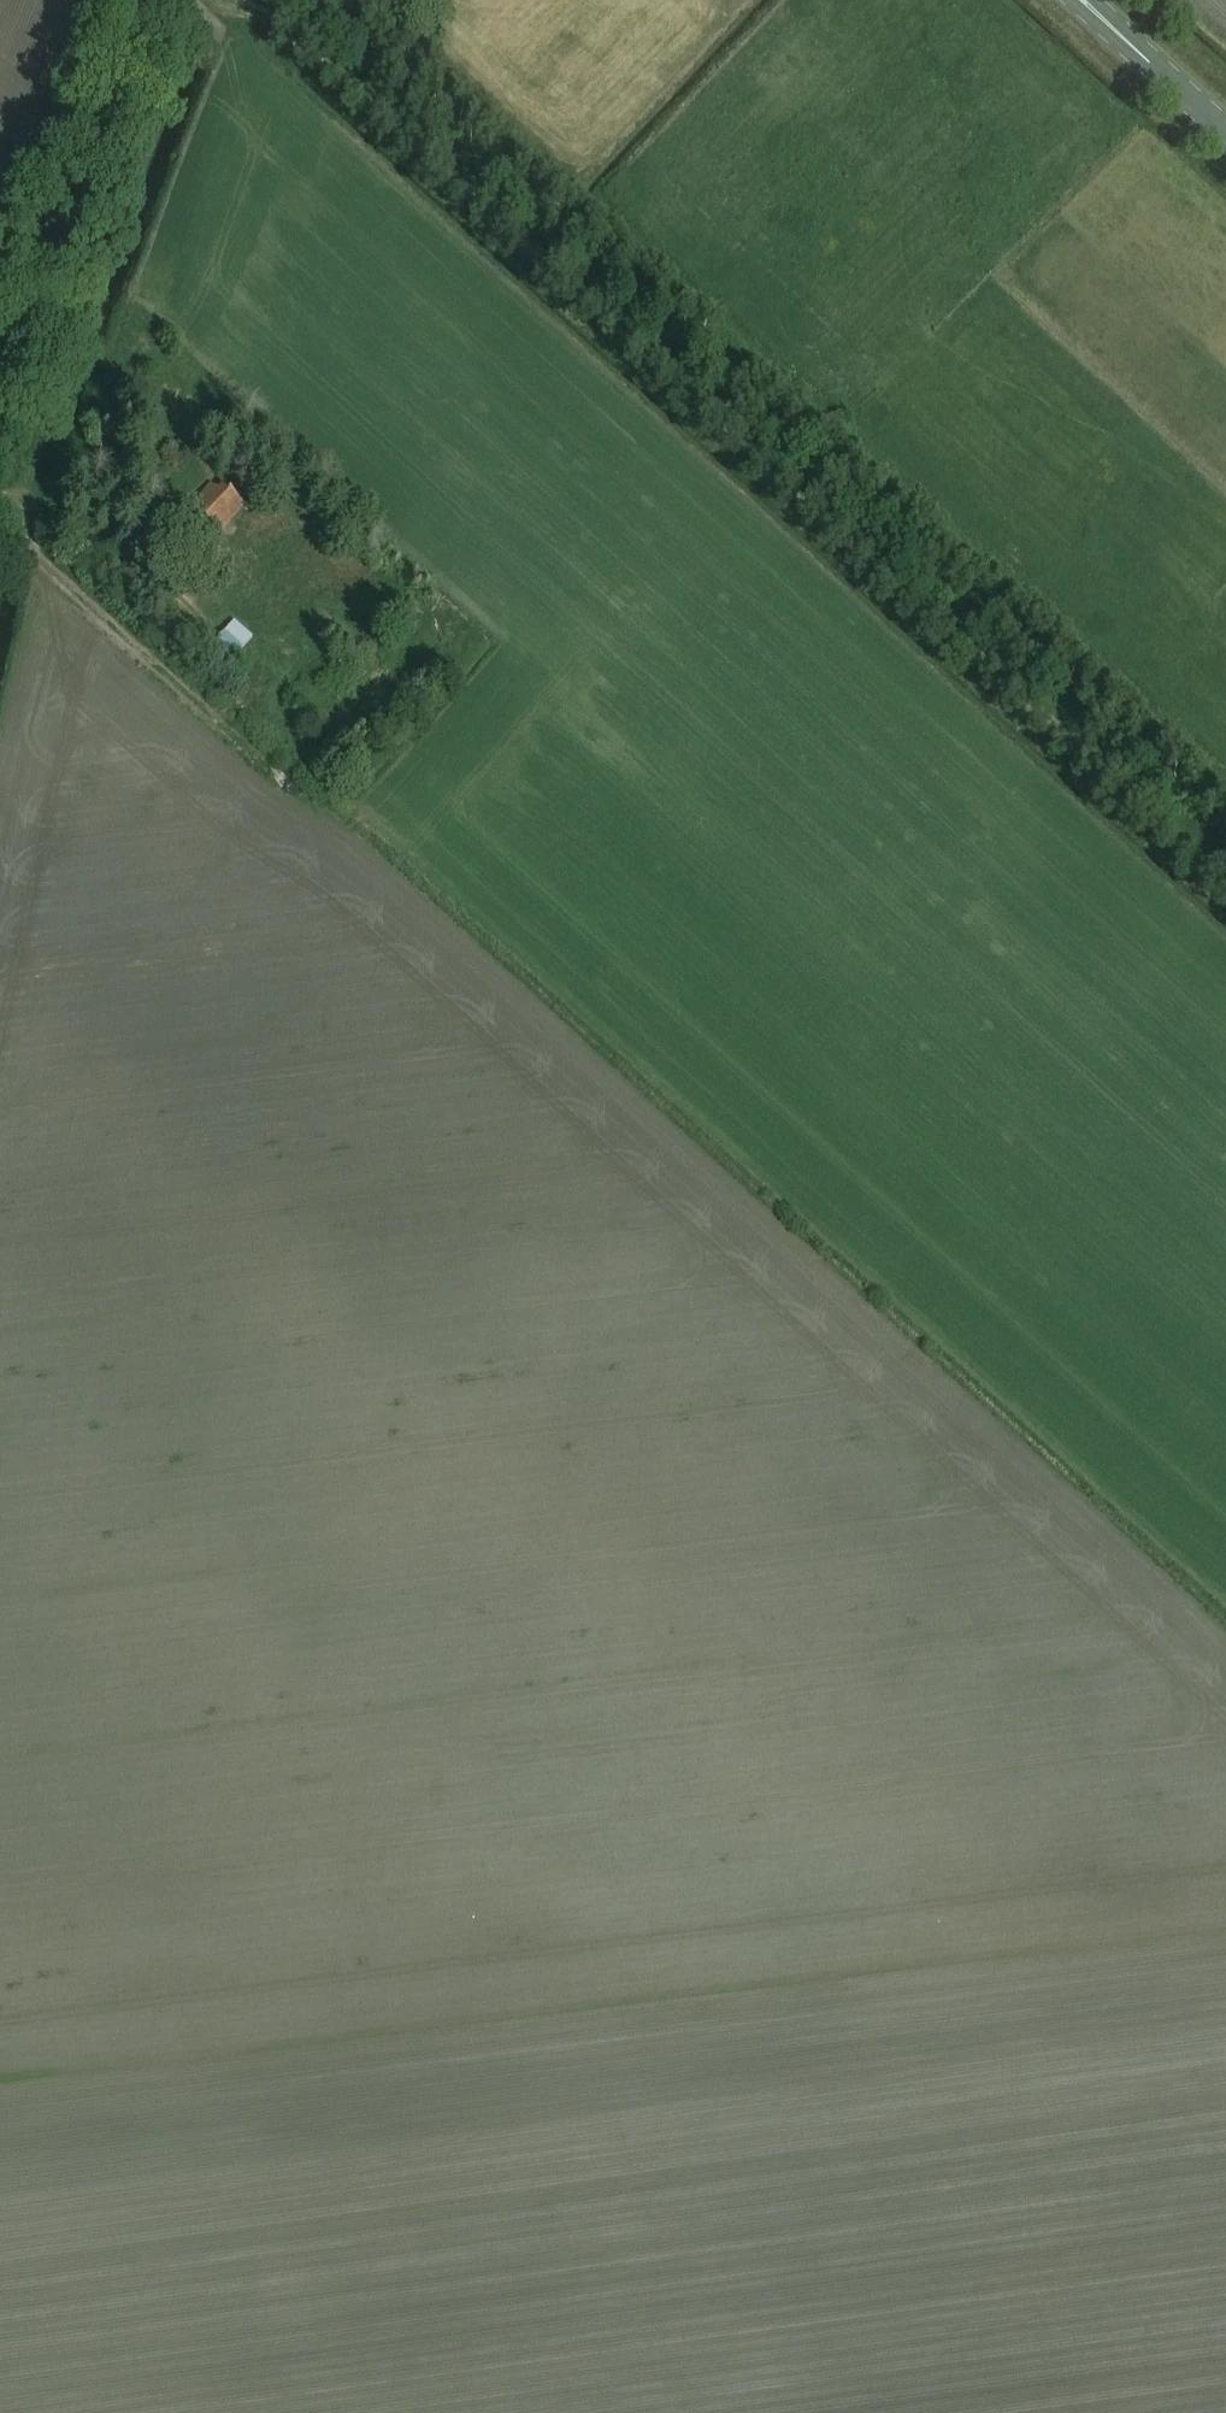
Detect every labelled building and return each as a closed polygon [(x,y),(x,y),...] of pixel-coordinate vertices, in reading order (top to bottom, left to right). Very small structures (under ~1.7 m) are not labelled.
[(218,491),(212,486),(178,522),(206,548),(245,507),(223,486),(218,491)] [(230,665),(252,639),(234,624),(212,649),(230,665)]
